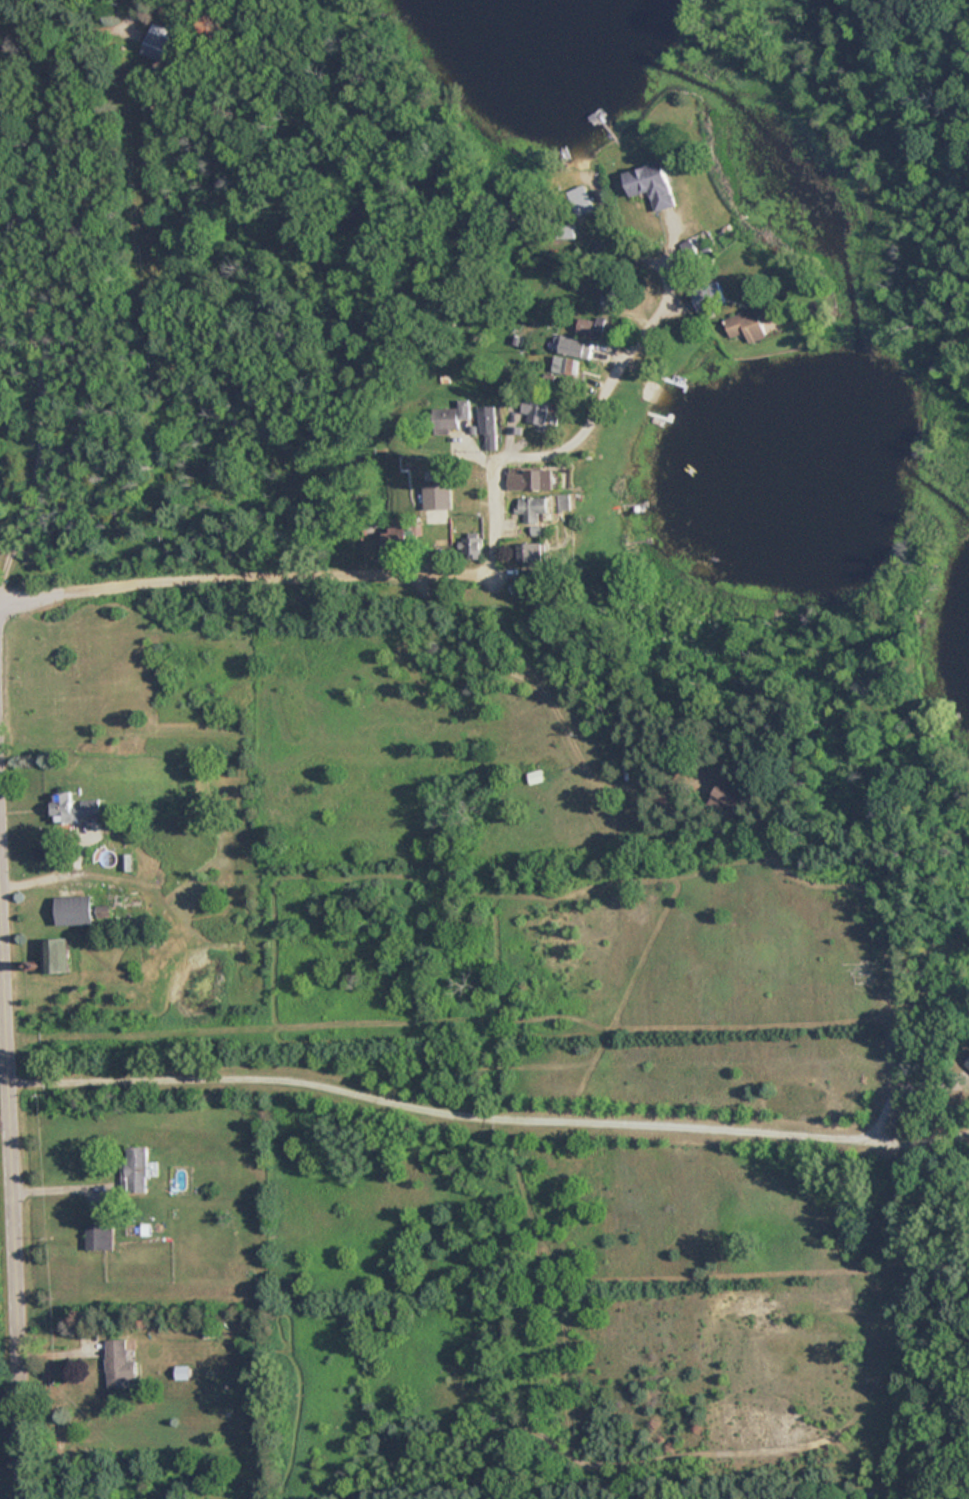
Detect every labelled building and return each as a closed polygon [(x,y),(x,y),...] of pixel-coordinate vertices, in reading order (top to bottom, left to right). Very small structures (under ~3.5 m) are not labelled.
[(142,55),(170,64),(179,32),(151,24),(142,55)] [(675,207),(663,163),(624,173),(630,197),(650,191),(655,212),(675,207)] [(570,195),(574,216),(592,212),(588,191),(570,195)] [(720,304),(714,285),(690,293),(697,312),(720,304)] [(730,339),(746,334),(749,343),(767,338),(766,333),(779,329),(772,305),(724,318),(730,339)] [(591,356),(590,340),(560,341),(560,357),(591,356)] [(578,360),(554,358),(552,379),(575,382),(578,360)] [(549,400),(528,398),(527,415),(548,417),(549,400)] [(485,450),(496,450),(496,406),(479,406),(479,435),(485,435),(485,450)] [(553,490),(553,470),(508,470),(508,490),(553,490)] [(424,523),(450,523),(450,480),(424,480),(424,523)] [(548,498),(517,498),(517,514),(548,514),(548,498)] [(385,530),(385,552),(408,552),(408,530),(385,530)] [(460,559),(482,559),(482,537),(460,537),(460,559)] [(517,542),(517,563),(543,563),(543,542),(517,542)] [(527,773),(530,784),(544,781),(541,770),(527,773)] [(708,802),(732,819),(748,797),(723,780),(708,802)] [(53,823),(100,818),(98,798),(72,801),(71,792),(50,794),(53,823)] [(55,925),(91,925),(91,897),(55,897),(55,925)] [(41,940),(41,974),(66,974),(66,940),(41,940)] [(146,1191),(145,1145),(123,1146),(124,1191),(146,1191)] [(112,1222),(85,1222),(85,1248),(112,1248),(112,1222)] [(135,1378),(135,1359),(125,1359),(125,1338),(104,1339),(105,1387),(128,1387),(128,1378),(135,1378)]
